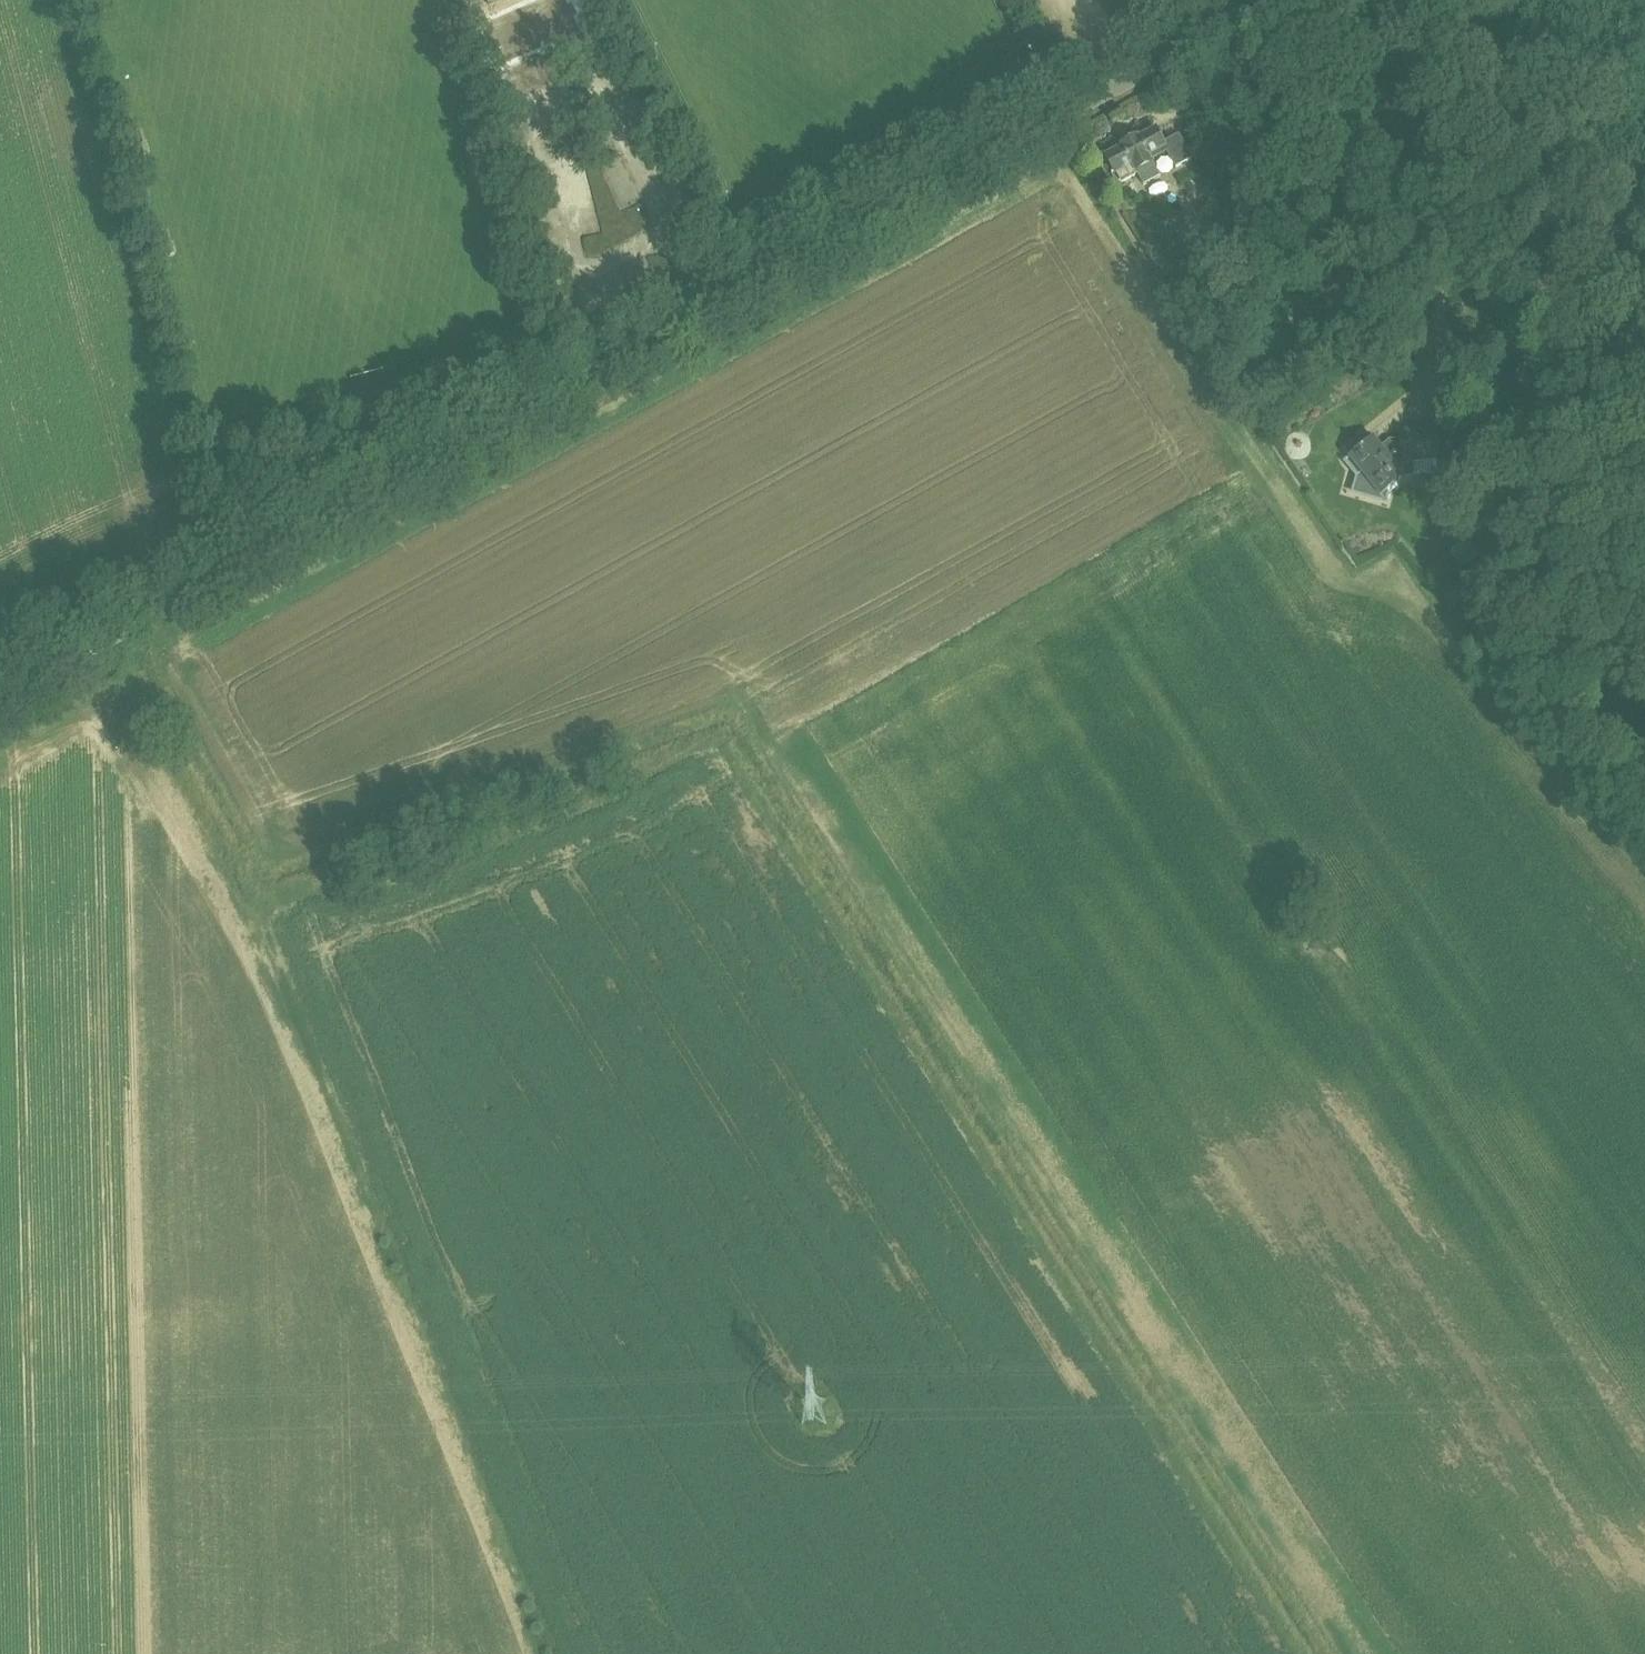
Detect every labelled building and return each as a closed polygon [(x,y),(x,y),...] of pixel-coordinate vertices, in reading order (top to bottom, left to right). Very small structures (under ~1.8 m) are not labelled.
[(1166,0),(1153,0),(1152,1),(1163,16),(1172,9),(1166,0)] [(1168,151),(1177,166),(1194,157),(1180,133),(1164,142),(1156,128),(1140,137),(1140,135),(1123,145),(1123,146),(1107,155),(1117,175),(1119,174),(1124,183),(1140,174),(1146,185),(1162,176),(1153,160),(1168,151)] [(1202,162),(1186,165),(1188,178),(1204,176),(1202,162)] [(1374,438),(1350,458),(1380,495),(1405,475),(1399,469),(1411,459),(1437,457),(1434,428),(1401,431),(1402,437),(1388,439),(1381,446),(1374,438)]
